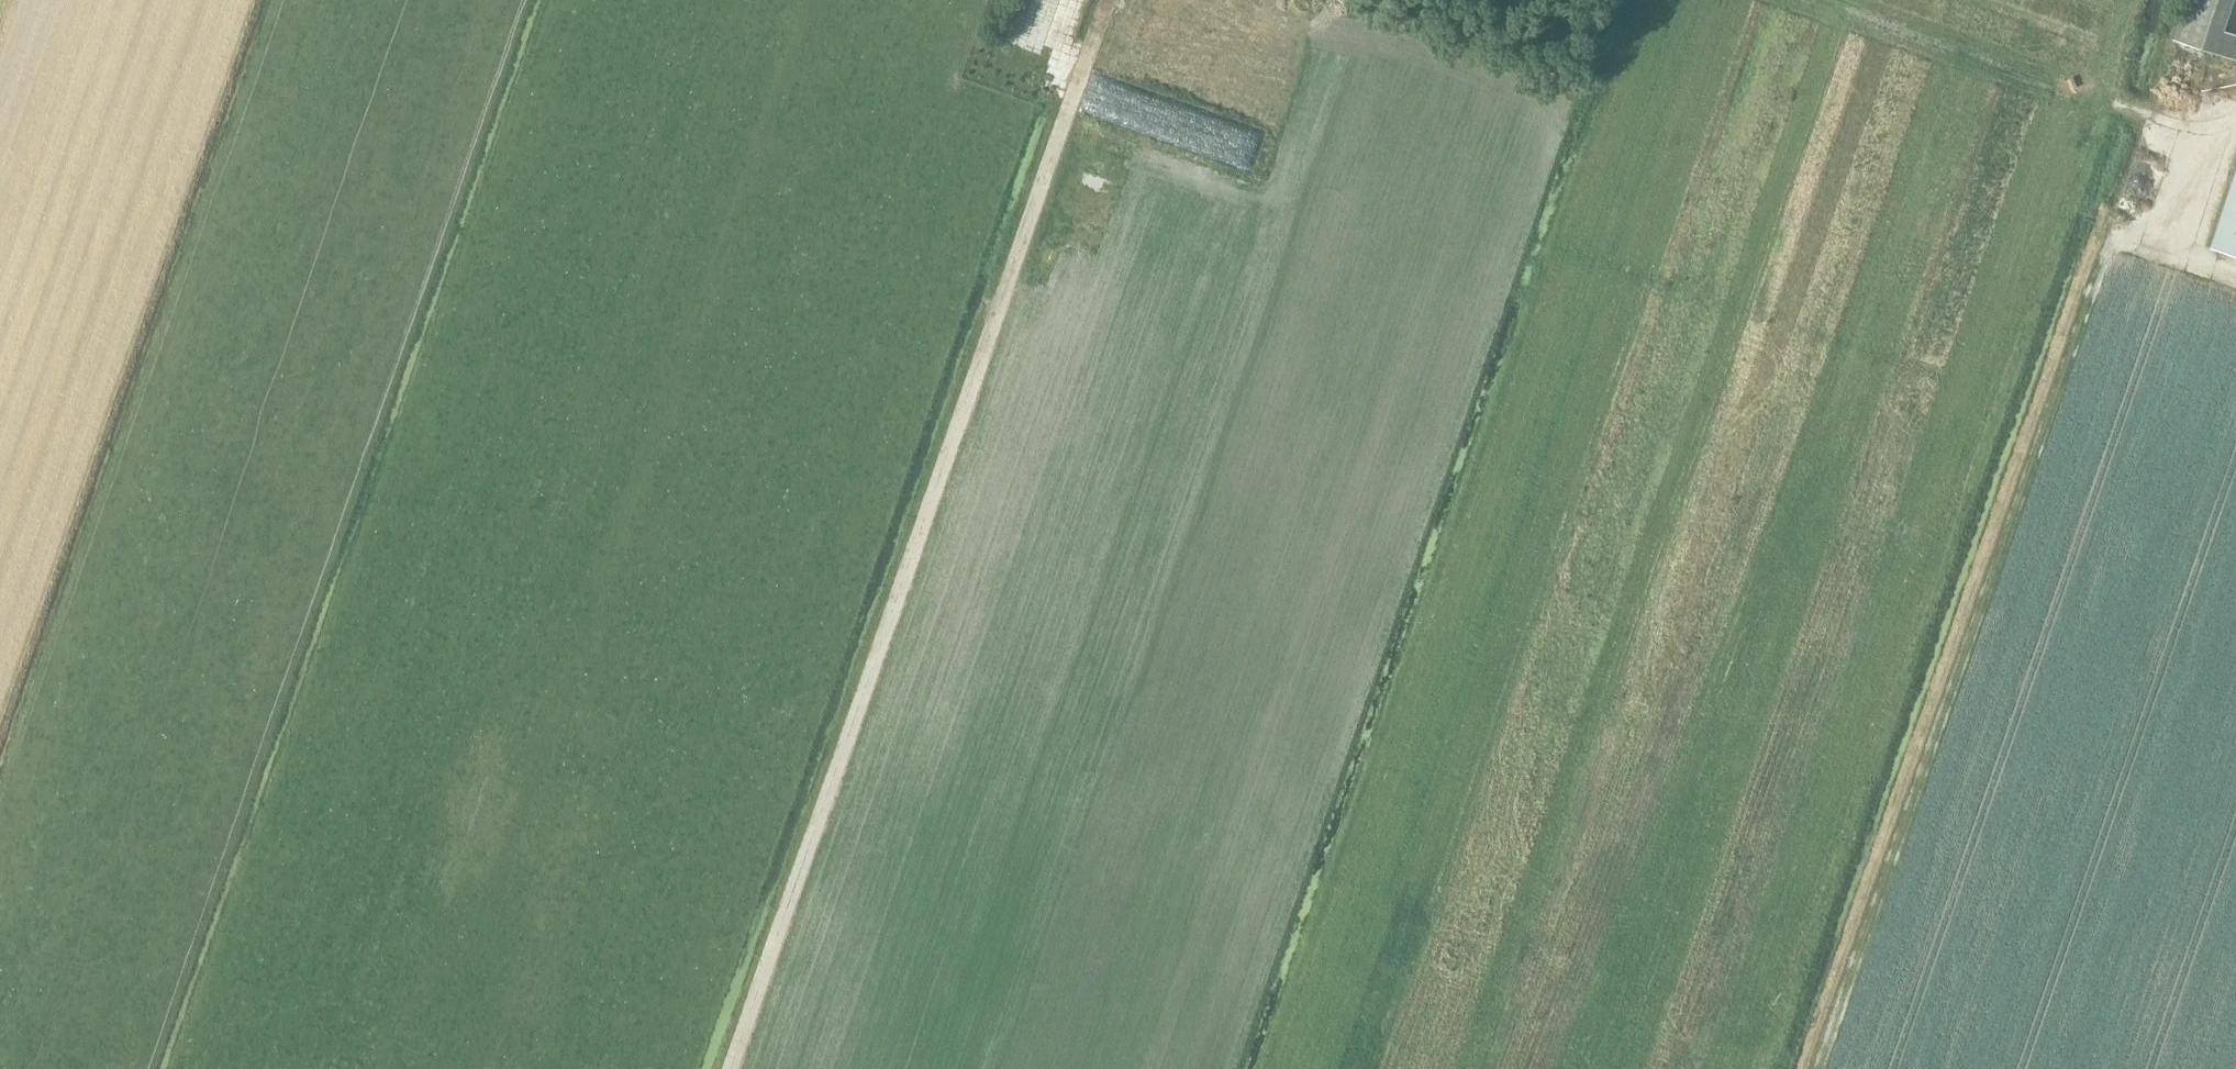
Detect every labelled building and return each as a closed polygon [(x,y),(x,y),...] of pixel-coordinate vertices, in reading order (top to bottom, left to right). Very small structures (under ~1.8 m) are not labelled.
[(2234,0),(2187,0),(2174,39),(2235,59),(2235,34),(2224,30),(2234,0)] [(2235,256),(2235,169),(2210,248),(2235,256)]
